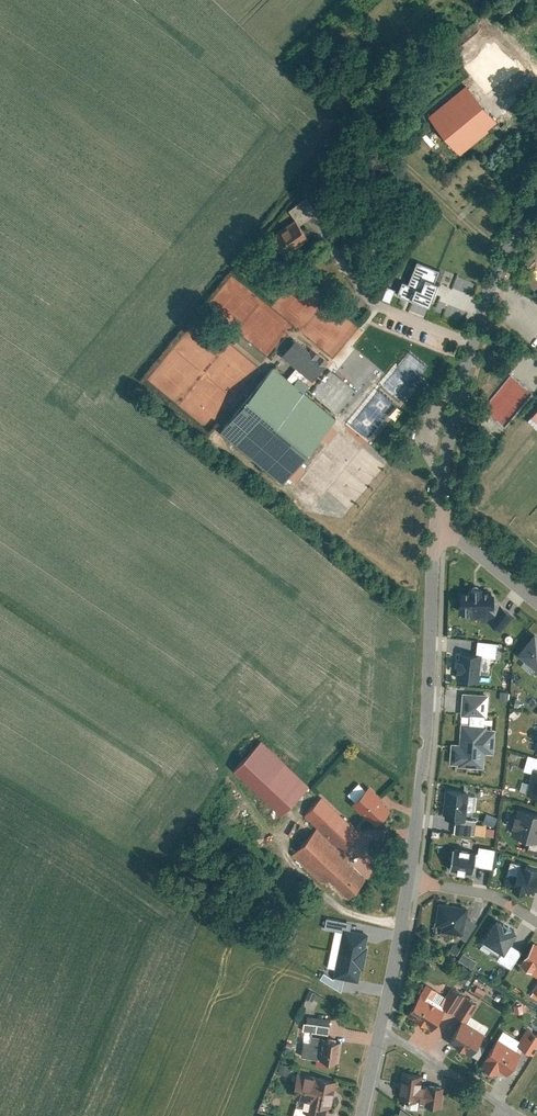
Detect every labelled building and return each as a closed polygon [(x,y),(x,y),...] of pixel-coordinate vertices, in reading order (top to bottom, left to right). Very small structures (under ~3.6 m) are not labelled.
[(510,69),(474,28),(453,45),(489,87),(510,69)] [(430,120),(457,151),(495,118),(467,87),(430,120)] [(308,237),(295,219),(272,235),(286,254),(308,237)] [(402,293),(423,301),(436,268),(415,259),(402,293)] [(384,285),(380,297),(388,300),(392,287),(384,285)] [(295,336),(281,352),(310,376),(323,360),(295,336)] [(219,426),(281,477),(335,412),(311,392),(274,361),(219,426)] [(330,369),(311,392),(335,412),(355,390),(330,369)] [(509,373),(481,408),(503,426),(531,391),(509,373)] [(536,423),(536,406),(529,415),(536,423)] [(296,462),(290,470),(296,476),(303,468),(296,462)] [(480,591),(468,591),(468,596),(458,596),(458,616),(470,617),(470,620),(488,622),(501,633),(513,618),(499,608),(495,613),(492,611),(493,605),(493,598),(487,597),(486,595),(481,594),(480,591)] [(534,635),(520,652),(536,666),(536,637),(534,635)] [(479,655),(458,654),(457,683),(477,684),(479,655)] [(487,697),(462,695),(461,716),(465,716),(464,727),(461,726),(460,748),(450,747),(449,766),(458,767),(459,770),(484,771),(484,755),(493,756),(494,732),(484,732),(484,728),(482,728),(482,719),(486,719),(487,697)] [(261,739),(234,767),(282,814),(309,786),(261,739)] [(532,772),(526,797),(536,800),(536,773),(532,772)] [(390,807),(367,786),(352,802),(375,823),(390,807)] [(466,794),(448,793),(447,823),(454,823),(465,823),(466,794)] [(359,829),(322,795),(304,815),(341,849),(359,829)] [(517,814),(510,839),(536,846),(536,819),(517,814)] [(465,823),(454,823),(453,836),(473,837),(474,824),(465,823)] [(348,858),(317,829),(294,854),(323,881),(327,877),(349,897),(366,879),(346,860),(348,858)] [(495,851),(478,849),(477,855),(473,854),(471,867),(492,870),(495,851)] [(473,854),(452,851),(448,871),(470,875),(473,854)] [(517,868),(512,889),(536,894),(536,893),(536,873),(517,868)] [(467,910),(434,905),(430,932),(463,938),(467,910)] [(515,936),(494,924),(482,943),(503,956),(515,936)] [(369,932),(343,927),(338,952),(364,957),(369,932)] [(532,945),(520,966),(536,976),(536,948),(532,945)] [(364,957),(338,952),(334,976),(360,982),(364,957)] [(471,991),(480,996),(484,989),(475,984),(471,991)] [(435,991),(425,985),(407,1017),(432,1033),(444,1013),(429,1004),(435,991)] [(463,998),(451,991),(440,1009),(452,1016),(463,998)] [(476,1007),(465,1000),(454,1018),(466,1025),(476,1007)] [(302,1032),(327,1036),(329,1020),(308,1018),(307,1025),(303,1024),(302,1032)] [(466,1025),(462,1023),(448,1044),(470,1058),(484,1037),(466,1025)] [(527,1032),(516,1049),(532,1059),(536,1051),(536,1038),(531,1034),(527,1032)] [(309,1043),(303,1042),(301,1057),(320,1061),(324,1040),(310,1038),(309,1043)] [(324,1040),(320,1061),(338,1064),(342,1043),(324,1040)] [(520,1058),(493,1041),(478,1066),(495,1077),(499,1072),(508,1077),(520,1058)] [(326,1107),(330,1108),(336,1083),(296,1073),(290,1098),(304,1101),(302,1112),(317,1115),(324,1115),(326,1107)] [(439,1110),(441,1091),(419,1088),(420,1078),(400,1076),(397,1100),(424,1103),(423,1108),(439,1110)] [(401,1107),(397,1115),(416,1115),(401,1107)]
